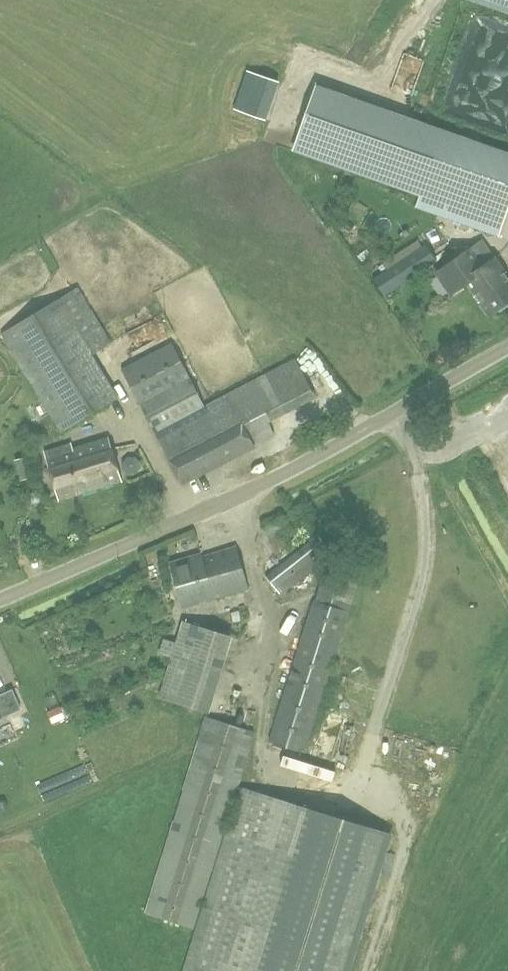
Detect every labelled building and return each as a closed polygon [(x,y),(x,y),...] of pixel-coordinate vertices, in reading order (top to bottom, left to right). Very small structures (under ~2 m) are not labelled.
[(469,2),(507,8),(507,0),(469,0),(469,2)] [(317,86),(294,151),(446,204),(442,216),(497,236),(507,206),(507,152),(317,86)] [(384,260),(368,270),(374,279),(373,280),(384,296),(437,262),(426,245),(423,247),(389,269),(384,260)] [(455,293),(468,283),(465,279),(486,265),(475,247),(465,253),(458,259),(440,271),(455,293)] [(491,315),(507,303),(507,279),(494,259),(486,265),(465,279),(468,283),(491,315)] [(75,425),(119,398),(93,355),(112,344),(78,287),(0,334),(27,377),(61,433),(75,425)] [(268,417),(312,395),(294,360),(204,406),(172,343),(122,369),(139,403),(140,403),(154,432),(153,432),(179,482),(276,433),(268,417)] [(324,373),(317,378),(330,394),(337,389),(324,373)] [(77,495),(122,481),(109,438),(81,446),(90,474),(73,479),(77,495)] [(90,474),(81,446),(73,449),(71,443),(44,452),(59,501),(77,495),(73,479),(90,474)] [(21,480),(34,476),(28,456),(15,460),(21,480)] [(181,607),(249,589),(237,547),(200,557),(199,554),(169,562),(181,607)] [(304,751),(346,631),(322,623),(304,675),(309,676),(295,718),(286,715),(277,741),(304,751)] [(209,713),(221,674),(171,659),(159,698),(209,713)] [(347,724),(327,728),(329,741),(350,736),(347,724)] [(392,836),(332,816),(243,788),(187,970),(350,970),(392,836)] [(153,851),(171,847),(172,855),(207,849),(200,811),(147,821),(153,851)]
